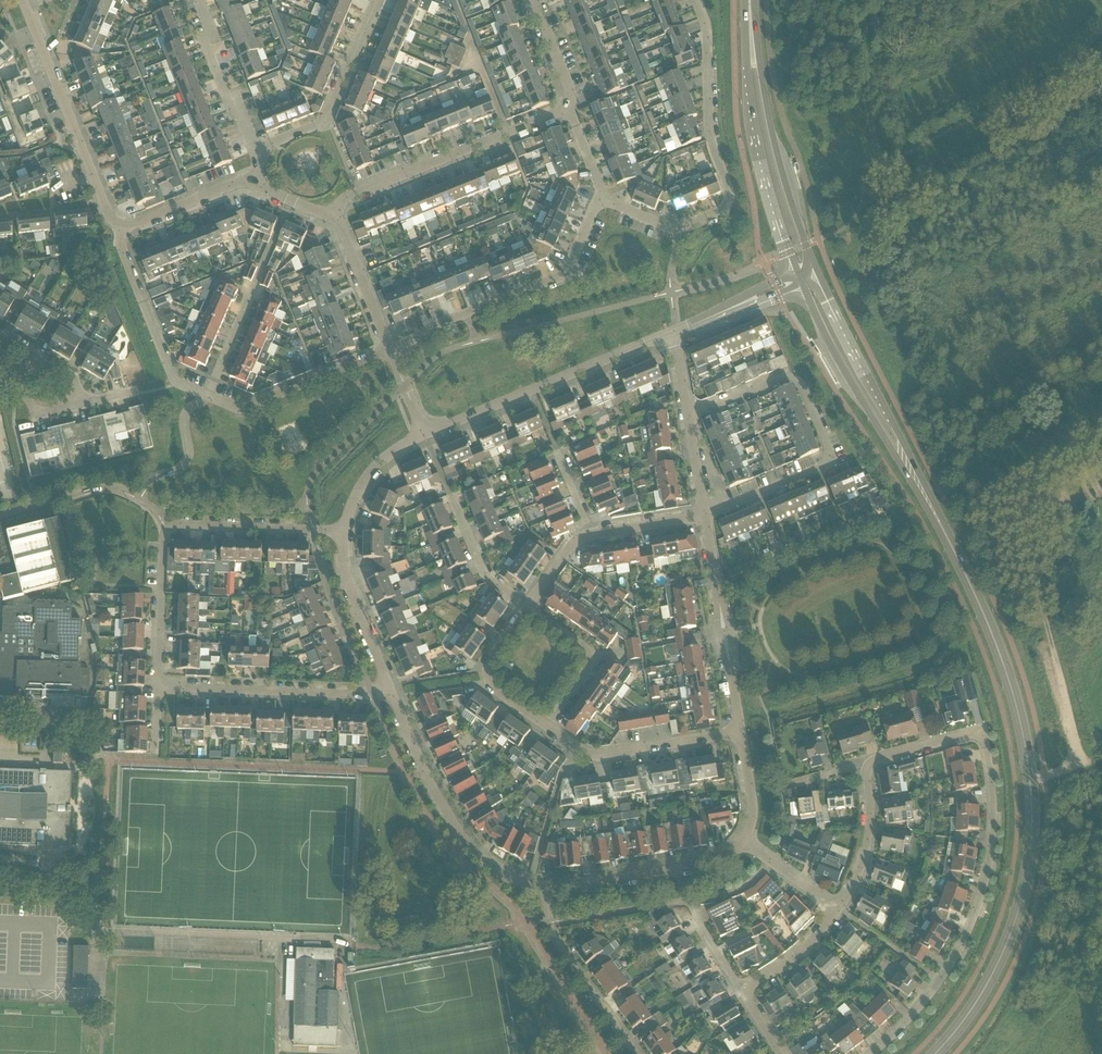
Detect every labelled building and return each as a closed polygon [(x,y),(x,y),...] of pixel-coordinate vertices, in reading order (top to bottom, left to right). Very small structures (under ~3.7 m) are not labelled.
[(111,8),(93,0),(87,0),(86,2),(92,4),(89,11),(114,22),(116,17),(109,14),(111,8)] [(111,8),(114,2),(121,6),(123,0),(93,0),(111,8)] [(240,7),(239,8),(236,0),(227,0),(217,4),(222,15),(240,8),(240,7)] [(351,6),(337,0),(333,0),(329,9),(346,17),(351,6)] [(428,0),(401,0),(400,2),(418,10),(426,13),(431,2),(428,0)] [(450,10),(451,8),(449,2),(445,0),(437,0),(435,3),(450,10)] [(457,4),(455,0),(451,0),(456,13),(461,15),(457,4)] [(508,0),(488,0),(491,8),(509,1),(508,0)] [(568,9),(585,2),(584,0),(565,0),(568,9)] [(670,0),(655,0),(652,1),(656,12),(673,6),(670,0)] [(414,20),(418,10),(400,2),(396,13),(414,20)] [(589,13),(585,2),(568,9),(573,20),(589,13)] [(617,10),(615,3),(608,6),(611,12),(617,10)] [(316,4),(312,15),(324,20),(342,28),(346,17),(329,9),(316,4)] [(492,11),(497,22),(515,15),(510,4),(492,11)] [(470,17),(466,6),(462,7),(466,18),(470,17)] [(677,17),(673,6),(656,12),(660,23),(677,17)] [(229,25),(246,18),(242,7),(240,7),(240,8),(222,15),(225,14),(229,25)] [(154,15),(158,26),(175,19),(171,8),(154,15)] [(114,22),(89,11),(86,18),(80,16),(79,19),(102,30),(105,24),(112,27),(114,22)] [(279,29),(283,27),(277,13),(273,15),(279,29)] [(409,31),(414,20),(396,13),(391,24),(409,31)] [(464,21),(461,15),(456,13),(458,20),(464,21)] [(594,24),(589,13),(573,20),(577,31),(594,24)] [(519,27),(515,15),(497,22),(501,33),(517,27),(517,28),(519,27)] [(629,16),(623,18),(626,24),(632,22),(629,16)] [(681,27),(677,17),(660,23),(665,35),(668,33),(681,28),(681,27)] [(251,29),(246,18),(229,25),(233,36),(251,29)] [(102,30),(79,19),(77,23),(83,26),(80,33),(105,43),(107,38),(105,38),(100,35),(102,30)] [(180,30),(175,19),(158,26),(162,37),(180,30)] [(621,19),(615,21),(617,28),(624,25),(621,19)] [(337,39),(342,28),(324,20),(319,31),(337,39)] [(634,28),(632,22),(626,24),(628,31),(634,28)] [(404,42),(409,31),(391,24),(387,34),(404,42)] [(594,24),(577,31),(582,42),(598,35),(594,24)] [(626,32),(624,25),(617,28),(620,34),(626,32)] [(684,26),(681,27),(681,28),(668,33),(672,44),(689,38),(684,26)] [(286,46),(290,44),(283,27),(279,29),(286,46)] [(521,38),(517,28),(517,27),(501,33),(499,34),(503,45),(521,38)] [(464,39),(468,31),(463,30),(461,28),(457,36),(464,39)] [(237,47),(255,40),(251,29),(233,36),(237,47)] [(184,41),(180,30),(162,37),(167,48),(166,48),(184,41)] [(319,31),(315,42),(333,50),(337,39),(319,31)] [(105,43),(80,33),(77,40),(71,37),(69,41),(77,45),(73,55),(91,55),(95,45),(102,48),(105,43)] [(400,53),(404,42),(387,34),(382,45),(400,53)] [(603,46),(598,35),(582,42),(586,53),(603,46)] [(115,45),(128,47),(126,41),(126,39),(121,37),(115,45)] [(525,49),(521,38),(503,45),(508,56),(525,49)] [(640,44),(639,41),(638,38),(632,40),(635,46),(640,44)] [(689,38),(672,44),(676,54),(677,55),(690,50),(693,49),(689,38)] [(239,59),(260,51),(255,40),(237,47),(242,57),(239,58),(239,59)] [(184,42),(184,41),(166,48),(163,49),(168,60),(186,53),(182,43),(184,42)] [(624,44),(626,50),(632,47),(630,41),(624,44)] [(328,60),(333,50),(315,42),(310,53),(318,57),(318,56),(336,64),(336,63),(328,60)] [(464,57),(467,51),(451,44),(448,50),(464,57)] [(643,50),(640,44),(635,46),(637,52),(643,50)] [(395,64),(400,53),(382,45),(377,56),(395,64)] [(285,54),(282,46),(275,49),(278,56),(285,54)] [(607,57),(603,46),(586,53),(590,64),(607,57)] [(637,58),(632,47),(626,50),(630,61),(637,58)] [(530,60),(525,49),(508,56),(512,67),(530,60)] [(442,57),(426,50),(424,55),(440,62),(442,57)] [(464,57),(448,50),(446,56),(462,63),(464,57)] [(676,54),(673,56),(674,56),(678,67),(684,65),(695,61),(690,50),(677,55),(676,54)] [(12,59),(6,52),(0,57),(0,79),(19,72),(13,58),(12,59)] [(261,62),(257,52),(239,59),(244,70),(262,63),(261,62)] [(168,60),(161,63),(166,74),(172,71),(190,64),(186,53),(168,60)] [(95,64),(102,61),(100,55),(91,55),(73,55),(77,65),(75,66),(78,74),(72,76),(73,80),(97,70),(95,64)] [(645,55),(639,57),(643,68),(649,65),(645,55)] [(128,70),(136,67),(132,56),(125,59),(130,69),(128,70)] [(331,75),(336,64),(318,56),(318,57),(319,57),(314,67),(331,75)] [(391,74),(395,64),(377,56),(373,67),(391,74)] [(459,69),(462,63),(446,56),(445,57),(449,59),(447,64),(459,69)] [(611,68),(607,57),(590,64),(595,75),(611,68)] [(641,69),(637,58),(630,61),(635,72),(641,69)] [(290,70),(294,62),(286,59),(283,67),(290,70)] [(534,71),(530,60),(512,67),(517,79),(519,78),(519,77),(534,71)] [(266,74),(262,63),(244,70),(248,81),(266,74)] [(195,75),(190,64),(172,71),(176,82),(195,75)] [(616,79),(613,73),(621,69),(620,65),(611,68),(595,75),(599,86),(616,79)] [(649,65),(643,68),(648,79),(655,76),(653,71),(652,72),(650,69),(649,65)] [(448,67),(447,69),(439,66),(437,69),(446,72),(445,74),(449,76),(452,69),(448,67)] [(84,88),(109,78),(107,73),(106,73),(104,67),(97,70),(73,80),(75,83),(81,81),(84,88)] [(141,78),(136,67),(128,70),(132,81),(141,78)] [(327,86),(331,75),(314,67),(309,78),(327,86)] [(386,85),(391,74),(373,67),(368,77),(377,81),(377,82),(386,85)] [(646,81),(641,69),(635,72),(639,83),(646,81)] [(536,70),(534,71),(519,77),(519,78),(523,88),(541,81),(536,70)] [(25,89),(21,80),(22,80),(19,72),(0,79),(0,98),(0,99),(22,90),(25,89)] [(679,72),(660,79),(665,90),(685,82),(681,83),(680,80),(682,80),(679,72)] [(373,92),(377,82),(377,81),(368,77),(360,73),(355,85),(373,92)] [(199,86),(195,75),(176,82),(181,93),(199,86)] [(616,79),(599,86),(604,97),(620,90),(628,87),(624,76),(616,79)] [(464,88),(472,84),(469,77),(461,80),(464,88)] [(106,91),(107,92),(113,89),(110,83),(111,83),(109,78),(84,88),(87,95),(81,98),(82,101),(106,91)] [(322,96),(327,86),(309,78),(305,89),(322,96)] [(249,84),(254,96),(260,94),(256,86),(258,85),(257,81),(249,84)] [(545,92),(541,81),(523,88),(528,99),(545,92)] [(685,83),(685,82),(665,90),(669,101),(688,94),(685,86),(683,87),(682,84),(685,83)] [(368,103),(373,92),(355,85),(351,96),(368,103)] [(203,97),(199,86),(181,93),(185,104),(203,97)] [(646,98),(643,91),(641,86),(636,88),(641,100),(646,98)] [(29,97),(28,97),(25,89),(22,90),(0,99),(7,115),(7,116),(32,106),(29,97)] [(629,92),(634,103),(638,101),(634,90),(629,92)] [(92,110),(116,100),(117,100),(115,94),(108,97),(106,92),(107,92),(106,91),(82,101),(84,105),(90,103),(92,110)] [(550,103),(545,92),(528,99),(520,102),(522,107),(530,104),(532,110),(550,103)] [(670,102),(664,105),(668,115),(674,112),(694,104),(690,105),(689,102),(691,101),(688,94),(669,101),(670,102)] [(366,108),(368,103),(351,96),(346,107),(351,109),(363,114),(366,108)] [(489,96),(478,101),(485,119),(496,114),(492,104),(489,96)] [(203,97),(185,104),(190,115),(208,108),(203,97)] [(616,97),(591,107),(594,115),(596,114),(598,117),(614,110),(620,108),(616,97)] [(305,98),(293,102),(300,120),(311,115),(305,98)] [(324,102),(318,99),(315,105),(322,108),(324,102)] [(103,118),(128,108),(126,103),(118,106),(116,100),(92,110),(94,114),(100,111),(103,118)] [(153,111),(149,100),(142,102),(147,113),(153,111)] [(413,108),(412,105),(410,101),(402,104),(405,111),(413,108)] [(485,119),(478,101),(467,105),(473,121),(472,121),(473,123),(485,119)] [(300,120),(293,102),(282,107),(289,124),(300,120)] [(467,105),(466,103),(455,107),(462,125),(472,121),(473,121),(467,105)] [(694,105),(694,104),(674,112),(678,123),(692,117),(692,118),(697,116),(694,108),(691,109),(690,106),(694,105)] [(315,105),(311,107),(314,114),(320,112),(322,108),(315,105)] [(38,123),(35,114),(32,106),(7,116),(14,133),(38,123)] [(289,124),(282,107),(271,111),(278,129),(289,124)] [(341,108),(336,119),(343,137),(361,130),(356,120),(354,121),(350,112),(351,109),(346,107),(345,109),(341,108)] [(462,125),(455,107),(444,112),(451,129),(462,125)] [(512,119),(507,107),(502,109),(507,120),(512,119)] [(123,116),(130,113),(128,108),(103,118),(106,126),(100,128),(101,132),(125,122),(123,116)] [(212,119),(208,108),(190,115),(194,126),(212,119)] [(625,119),(620,108),(614,110),(598,117),(599,121),(597,122),(600,129),(625,119)] [(153,111),(147,113),(151,124),(158,122),(153,111)] [(278,129),(271,111),(260,116),(267,133),(278,129)] [(451,129),(444,112),(433,116),(440,134),(451,129)] [(372,126),(384,122),(371,116),(370,120),(372,126)] [(440,134),(433,116),(422,120),(423,123),(430,141),(431,140),(430,138),(440,134)] [(661,117),(654,120),(650,122),(653,129),(657,128),(656,125),(663,122),(661,117)] [(695,125),(692,118),(692,117),(678,123),(673,124),(678,136),(698,128),(698,127),(694,129),(693,126),(695,125)] [(111,140),(137,130),(135,125),(134,125),(132,119),(125,122),(101,132),(103,135),(109,133),(111,140)] [(216,129),(212,119),(194,126),(198,137),(202,136),(216,130),(216,129)] [(629,130),(625,119),(600,129),(603,136),(605,136),(607,139),(623,133),(629,130)] [(158,122),(151,124),(154,131),(160,128),(158,122)] [(394,122),(389,124),(383,126),(386,133),(392,131),(396,129),(394,122)] [(42,131),(38,123),(14,133),(21,150),(46,140),(42,131)] [(423,123),(413,127),(412,127),(419,145),(430,141),(423,123)] [(651,134),(647,123),(642,125),(647,136),(651,134)] [(419,145),(412,127),(401,132),(404,139),(408,149),(419,145)] [(219,128),(216,129),(216,130),(202,136),(206,147),(224,140),(219,128)] [(698,128),(678,136),(672,138),(677,150),(701,140),(698,132),(696,133),(694,130),(698,128)] [(544,141),(547,147),(570,138),(569,134),(563,136),(560,129),(535,139),(537,144),(544,141)] [(110,153),(134,144),(131,138),(139,135),(137,130),(111,140),(114,147),(108,150),(110,153)] [(365,141),(361,130),(343,137),(348,148),(365,141)] [(608,151),(627,143),(623,133),(607,139),(608,142),(606,143),(608,151)] [(572,141),(570,138),(547,147),(548,151),(549,153),(542,156),(544,161),(569,151),(566,144),(572,141)] [(228,151),(224,140),(206,147),(211,158),(228,151)] [(369,153),(365,141),(348,148),(352,159),(369,153)] [(514,145),(519,158),(527,155),(522,142),(514,145)] [(146,152),(146,153),(154,149),(152,143),(136,150),(134,144),(110,153),(111,157),(117,155),(120,162),(146,152)] [(632,155),(627,143),(608,151),(611,158),(614,157),(615,160),(613,161),(613,162),(627,156),(627,157),(632,155)] [(166,145),(157,148),(160,155),(168,152),(169,152),(166,145)] [(232,162),(228,151),(211,158),(215,169),(232,162)] [(572,158),(569,151),(544,161),(546,166),(553,163),(555,169),(579,159),(578,156),(572,158)] [(119,175),(142,166),(140,160),(147,157),(146,153),(146,152),(120,162),(123,169),(117,172),(119,175)] [(682,160),(681,157),(679,152),(671,155),(673,160),(676,159),(677,162),(682,160)] [(374,164),(369,153),(352,159),(357,171),(374,164)] [(514,155),(503,160),(510,177),(521,173),(514,155)] [(631,167),(627,157),(627,156),(613,162),(613,161),(608,163),(611,171),(614,170),(615,173),(611,175),(631,167)] [(10,169),(7,161),(6,159),(0,159),(5,171),(10,169)] [(51,167),(48,159),(43,161),(40,162),(44,170),(45,170),(46,169),(51,167)] [(581,163),(579,159),(555,169),(558,175),(550,177),(553,184),(580,184),(576,174),(578,173),(575,166),(581,163)] [(510,177),(503,160),(492,164),(499,181),(510,177)] [(499,181),(492,164),(480,169),(481,171),(482,171),(488,186),(499,181)] [(638,164),(631,167),(611,175),(611,176),(615,174),(616,177),(614,178),(617,186),(627,182),(630,188),(643,176),(638,164)] [(43,171),(36,174),(33,165),(25,168),(28,177),(34,192),(49,186),(46,180),(43,171)] [(129,184),(154,174),(152,169),(145,171),(142,166),(119,175),(120,179),(126,177),(129,184)] [(179,176),(175,166),(169,168),(174,178),(179,176)] [(523,169),(526,176),(532,174),(529,167),(523,169)] [(711,170),(706,172),(708,177),(702,179),(710,199),(711,199),(709,195),(712,194),(713,196),(721,193),(711,170)] [(481,171),(471,176),(478,194),(489,189),(488,186),(482,171),(481,171)] [(127,197),(151,188),(149,182),(156,179),(154,174),(129,184),(132,191),(126,193),(127,197)] [(478,194),(471,176),(460,180),(467,198),(478,194)] [(643,176),(630,188),(637,191),(632,201),(640,204),(641,202),(644,203),(643,207),(652,188),(654,181),(643,176)] [(34,192),(28,177),(14,183),(20,198),(34,192)] [(699,202),(691,183),(689,179),(684,181),(686,186),(680,188),(688,208),(689,208),(687,204),(690,203),(691,205),(699,202)] [(710,199),(702,179),(691,183),(699,202),(706,199),(705,197),(708,196),(710,200),(710,199)] [(467,198),(460,180),(449,184),(456,202),(457,202),(467,198)] [(11,196),(5,181),(0,183),(0,200),(11,196)] [(456,202),(449,184),(438,189),(445,207),(456,202)] [(576,194),(580,184),(553,184),(550,190),(558,193),(555,198),(579,208),(580,205),(574,202),(578,195),(576,194)] [(165,201),(161,192),(161,190),(153,193),(151,188),(127,197),(129,201),(135,198),(138,206),(145,203),(148,209),(165,202),(165,201)] [(659,201),(666,204),(666,194),(663,193),(652,188),(643,207),(644,208),(645,204),(648,205),(647,207),(655,211),(659,201)] [(680,188),(666,194),(666,204),(672,201),(676,211),(684,208),(683,206),(686,204),(688,208),(680,188)] [(445,207),(438,189),(427,193),(434,211),(438,210),(444,207),(445,207)] [(434,211),(427,193),(416,197),(423,216),(434,211)] [(423,216),(416,197),(405,202),(412,220),(423,216)] [(545,201),(543,206),(568,217),(571,210),(577,212),(579,208),(555,198),(553,204),(545,201)] [(412,220),(405,202),(395,206),(394,206),(400,221),(401,224),(412,220)] [(394,206),(395,206),(394,203),(382,208),(389,225),(400,221),(394,206)] [(501,207),(504,215),(511,212),(509,204),(501,207)] [(565,224),(568,217),(543,206),(541,211),(548,214),(546,220),(569,230),(571,226),(565,224)] [(246,226),(246,209),(236,213),(235,211),(228,214),(226,208),(222,209),(231,232),(237,230),(239,237),(247,235),(250,227),(246,226)] [(260,233),(270,210),(267,208),(264,214),(257,211),(256,213),(246,209),(246,226),(250,227),(247,235),(248,235),(253,237),(255,230),(260,233)] [(389,225),(382,208),(371,212),(378,230),(389,225)] [(231,232),(222,209),(219,211),(221,217),(214,220),(224,243),(229,241),(226,234),(231,232)] [(274,211),(270,210),(260,233),(265,235),(263,241),(268,244),(278,220),(271,217),(274,211)] [(85,211),(69,213),(71,231),(81,230),(81,228),(87,227),(85,211)] [(378,230),(371,212),(360,217),(363,223),(353,227),(358,240),(369,236),(368,234),(378,230)] [(54,215),(52,216),(53,227),(55,226),(56,231),(61,230),(61,232),(71,231),(69,213),(54,215)] [(48,216),(32,217),(34,235),(44,234),(44,232),(49,231),(48,216)] [(478,225),(489,220),(488,216),(476,221),(478,225)] [(32,217),(17,219),(18,235),(24,234),(24,236),(34,235),(32,217)] [(498,227),(505,224),(503,219),(496,222),(498,227)] [(0,221),(0,239),(6,238),(6,236),(12,235),(10,220),(0,221)] [(224,243),(214,220),(211,221),(213,227),(206,230),(216,255),(217,257),(222,255),(219,248),(225,245),(224,243)] [(568,234),(569,230),(546,220),(543,226),(536,223),(535,226),(534,228),(559,238),(562,231),(568,234)] [(290,245),(299,222),(296,221),(293,227),(286,224),(276,247),(282,250),(285,243),(290,245)] [(467,229),(478,225),(476,221),(466,225),(467,229)] [(304,251),(316,239),(307,235),(307,233),(300,230),(303,224),(299,222),(290,245),(295,247),(292,254),(297,256),(300,249),(304,251)] [(491,223),(487,225),(484,226),(487,232),(494,229),(491,223)] [(487,232),(484,226),(477,229),(480,235),(487,232)] [(216,255),(206,230),(198,233),(196,227),(192,228),(202,252),(208,250),(211,257),(216,255)] [(202,252),(192,228),(189,230),(191,236),(184,239),(194,264),(199,262),(196,254),(202,252)] [(556,245),(559,238),(534,228),(532,233),(539,236),(535,245),(548,259),(552,249),(560,252),(562,248),(556,245)] [(194,264),(184,239),(177,241),(174,235),(171,237),(180,261),(186,258),(189,266),(194,264)] [(180,261),(171,237),(167,238),(169,244),(162,247),(172,272),(177,270),(174,263),(180,261)] [(310,266),(333,257),(331,253),(325,256),(322,248),(320,249),(316,239),(304,251),(300,249),(297,256),(299,258),(301,264),(303,269),(310,266)] [(526,249),(520,251),(529,275),(533,274),(531,268),(538,265),(538,263),(548,259),(535,245),(529,239),(523,242),(526,249)] [(172,272),(162,247),(155,250),(152,244),(149,246),(158,269),(164,267),(167,274),(172,272)] [(149,246),(145,247),(148,253),(140,256),(142,262),(138,264),(143,276),(147,274),(150,281),(155,279),(152,272),(158,269),(149,246)] [(511,246),(506,248),(516,273),(523,271),(526,277),(529,275),(520,251),(514,254),(511,246)] [(516,273),(506,248),(501,251),(495,253),(498,260),(508,284),(511,282),(509,276),(516,273)] [(494,282),(485,259),(479,261),(476,254),(471,256),(481,281),(488,278),(491,284),(494,282)] [(508,284),(498,260),(493,262),(490,255),(484,257),(485,258),(485,259),(494,282),(502,279),(504,285),(508,284)] [(481,281),(471,256),(466,258),(469,265),(463,267),(472,291),(476,290),(474,284),(481,281)] [(334,260),(333,257),(310,266),(312,271),(305,274),(307,279),(313,276),(314,277),(331,270),(328,263),(334,260)] [(63,266),(52,259),(47,266),(59,273),(63,266)] [(472,291),(463,267),(457,270),(454,262),(449,264),(459,289),(466,286),(469,292),(472,291)] [(251,282),(257,268),(250,264),(244,278),(251,282)] [(459,289),(449,264),(438,269),(441,276),(451,300),(454,298),(452,292),(459,289)] [(425,282),(419,285),(429,308),(433,307),(430,301),(437,298),(427,273),(425,268),(420,270),(425,282)] [(332,273),(331,270),(314,277),(313,276),(307,279),(310,285),(302,288),(304,293),(329,283),(326,276),(332,273)] [(274,275),(266,271),(260,285),(268,289),(274,275)] [(451,300),(441,276),(435,278),(432,271),(427,273),(437,298),(445,295),(447,301),(451,300)] [(224,277),(222,282),(218,292),(217,294),(217,295),(232,301),(232,302),(233,302),(234,301),(235,301),(237,296),(236,295),(238,290),(234,288),(236,282),(224,277)] [(429,308),(419,285),(414,287),(411,280),(405,282),(416,307),(423,304),(425,310),(429,308)] [(416,307),(405,282),(400,284),(403,291),(397,293),(407,317),(411,316),(408,310),(416,307)] [(329,283),(304,293),(306,298),(314,295),(316,301),(340,291),(338,288),(332,290),(329,283)] [(164,286),(159,288),(149,292),(152,299),(167,293),(165,287),(164,286)] [(377,293),(384,310),(390,307),(393,316),(401,313),(403,319),(407,317),(397,293),(395,286),(377,293)] [(23,300),(27,292),(20,288),(17,293),(7,287),(6,288),(6,289),(0,299),(0,319),(2,320),(9,309),(15,312),(23,300)] [(217,295),(217,294),(211,291),(206,303),(228,312),(232,302),(232,301),(217,295)] [(313,315),(338,305),(335,297),(341,295),(340,291),(316,301),(318,307),(311,310),(313,315)] [(43,299),(36,294),(33,300),(40,304),(43,299)] [(301,294),(290,300),(293,305),(303,300),(301,294)] [(170,295),(153,302),(156,308),(158,307),(164,305),(173,301),(170,295)] [(259,306),(257,310),(258,311),(258,313),(259,313),(275,319),(279,311),(280,308),(282,302),(280,301),(270,297),(267,303),(263,301),(261,306),(259,306)] [(25,334),(41,307),(30,301),(28,304),(23,300),(15,312),(21,316),(14,327),(25,334)] [(228,312),(206,303),(205,302),(200,313),(206,315),(206,316),(223,323),(228,312)] [(159,311),(157,312),(160,319),(172,314),(170,307),(165,309),(164,305),(158,307),(159,311)] [(341,312),(338,305),(313,315),(315,320),(322,317),(325,323),(348,313),(347,310),(341,312)] [(42,306),(41,307),(25,334),(36,341),(43,329),(49,332),(56,320),(59,316),(42,306)] [(300,311),(294,313),(297,321),(303,319),(300,311)] [(218,333),(223,323),(206,316),(206,315),(200,313),(195,324),(218,333)] [(272,331),(276,320),(259,313),(254,323),(272,331)] [(350,317),(348,313),(325,323),(327,328),(320,331),(322,337),(347,327),(344,319),(350,317)] [(175,321),(172,314),(160,319),(163,326),(165,325),(167,329),(173,327),(171,322),(175,321)] [(754,322),(753,322),(762,342),(764,349),(776,344),(765,319),(758,322),(759,325),(756,326),(754,322)] [(59,354),(70,335),(63,331),(66,326),(56,320),(49,332),(55,336),(48,348),(59,354)] [(762,342),(753,322),(753,323),(755,326),(752,328),(751,325),(743,328),(751,347),(762,342)] [(277,333),(272,331),(254,323),(250,334),(271,343),(273,344),(277,333)] [(214,344),(218,333),(195,324),(191,334),(194,336),(214,344)] [(350,334),(347,327),(322,337),(324,342),(331,339),(333,345),(357,335),(356,331),(350,334)] [(751,347),(743,328),(736,331),(737,334),(734,335),(732,331),(740,352),(751,347)] [(740,352),(732,331),(731,332),(733,335),(730,337),(729,334),(722,337),(729,356),(740,352)] [(271,343),(250,334),(245,345),(262,352),(267,354),(271,343)] [(77,349),(82,353),(90,340),(83,337),(81,342),(70,335),(59,354),(70,361),(77,349)] [(359,339),(357,335),(333,345),(336,350),(333,351),(335,356),(330,358),(332,363),(349,356),(347,352),(356,349),(353,341),(359,339)] [(194,336),(189,346),(209,355),(214,344),(194,336)] [(729,356),(722,337),(714,340),(715,343),(712,344),(711,340),(710,340),(718,361),(729,356)] [(92,374),(103,355),(93,349),(96,344),(90,340),(82,353),(88,356),(81,368),(92,374)] [(710,342),(700,346),(708,365),(710,370),(721,366),(718,361),(710,340),(710,341),(710,342)] [(258,363),(262,352),(245,345),(241,356),(257,363),(258,363)] [(210,355),(209,355),(189,346),(188,346),(185,353),(187,357),(187,358),(186,358),(186,359),(181,357),(179,362),(196,370),(199,364),(205,367),(210,355)] [(688,350),(692,359),(688,361),(691,380),(710,372),(708,365),(700,346),(693,349),(694,352),(691,353),(689,349),(688,350)] [(318,352),(311,355),(316,368),(323,365),(318,352)] [(313,371),(309,361),(306,354),(301,356),(304,365),(306,371),(307,373),(313,371)] [(114,362),(103,355),(92,374),(103,381),(109,371),(111,372),(113,380),(121,378),(118,368),(113,365),(114,362)] [(788,365),(783,355),(770,361),(774,371),(788,365)] [(253,374),(258,363),(257,363),(241,356),(236,366),(236,367),(253,374)] [(670,383),(668,369),(660,372),(655,361),(643,366),(651,384),(658,382),(660,387),(670,383)] [(757,361),(746,365),(747,369),(752,379),(763,375),(760,367),(757,361)] [(774,371),(770,361),(763,364),(764,365),(760,367),(763,375),(767,373),(767,374),(774,371)] [(306,371),(304,365),(299,367),(298,365),(292,367),(296,377),(302,375),(301,373),(306,371)] [(236,367),(236,366),(235,366),(230,377),(237,380),(234,386),(247,392),(250,385),(253,386),(257,376),(236,367)] [(651,384),(643,366),(631,371),(639,389),(651,384)] [(296,377),(292,367),(283,371),(284,373),(282,374),(285,382),(296,377)] [(752,379),(747,369),(737,374),(741,384),(745,382),(746,383),(752,380),(752,379)] [(639,389),(631,371),(620,376),(624,387),(619,389),(624,402),(634,398),(632,392),(639,389)] [(278,378),(272,381),(272,382),(274,386),(285,382),(282,374),(277,372),(276,374),(278,378)] [(741,384),(737,374),(731,376),(731,375),(726,378),(730,389),(737,386),(741,384)] [(725,377),(715,382),(715,383),(719,393),(723,392),(730,389),(726,378),(725,377)] [(624,402),(619,389),(613,392),(608,380),(596,385),(604,404),(612,401),(614,406),(624,402)] [(715,383),(703,388),(708,399),(715,396),(715,395),(719,393),(715,383)] [(604,404),(596,385),(585,390),(589,402),(584,404),(589,417),(599,412),(598,410),(597,407),(604,404)] [(773,393),(777,404),(798,396),(797,395),(793,397),(792,394),(795,393),(791,385),(773,393)] [(589,417),(584,404),(578,406),(573,395),(561,400),(569,418),(576,415),(579,421),(589,417)] [(798,396),(777,404),(782,415),(801,407),(798,400),(795,401),(794,398),(798,396)] [(569,418),(561,400),(549,405),(554,416),(548,419),(554,431),(564,427),(562,422),(569,418)] [(653,402),(655,409),(661,407),(658,400),(653,402)] [(757,400),(748,403),(753,414),(761,411),(757,400)] [(745,404),(738,408),(742,419),(750,416),(745,404)] [(129,413),(122,414),(127,432),(140,429),(142,437),(140,437),(143,450),(153,448),(147,426),(150,425),(148,418),(145,418),(142,406),(132,409),(132,412),(129,413)] [(804,415),(801,407),(782,415),(787,426),(807,417),(806,417),(803,418),(801,416),(804,415)] [(536,411),(524,416),(532,434),(539,431),(541,437),(546,435),(536,411)] [(648,415),(650,427),(651,428),(667,425),(667,426),(670,425),(667,412),(648,415)] [(112,414),(101,416),(112,458),(122,455),(119,442),(116,443),(114,435),(127,432),(122,414),(116,416),(113,417),(112,414)] [(721,414),(702,422),(707,433),(705,434),(706,434),(726,426),(721,415),(721,414)] [(88,423),(82,424),(86,443),(99,439),(101,447),(98,448),(101,460),(112,458),(101,416),(91,419),(92,422),(88,423)] [(532,434),(524,416),(512,420),(517,432),(511,434),(516,447),(525,443),(523,438),(532,434)] [(750,416),(742,419),(747,430),(752,427),(756,426),(753,418),(752,419),(750,416)] [(791,437),(810,429),(807,422),(804,422),(803,420),(807,418),(807,417),(787,426),(780,428),(785,439),(791,437)] [(71,424),(61,427),(71,468),(82,465),(79,453),(76,453),(74,446),(86,443),(82,424),(72,427),(71,424)] [(501,425),(489,430),(496,449),(504,446),(506,451),(516,447),(511,434),(505,437),(501,425)] [(669,437),(667,426),(667,425),(651,428),(650,427),(648,427),(650,440),(669,437)] [(726,426),(706,434),(706,435),(707,434),(712,444),(730,437),(726,426)] [(48,433),(41,434),(46,453),(59,450),(61,457),(57,458),(61,471),(71,468),(61,427),(50,429),(51,432),(48,433)] [(813,436),(810,429),(791,437),(796,448),(814,440),(816,439),(812,440),(810,437),(813,436)] [(496,449),(489,430),(477,435),(482,447),(476,449),(481,462),(491,457),(489,452),(496,449)] [(31,434),(20,437),(30,478),(41,475),(38,462),(35,463),(33,456),(46,453),(41,434),(35,436),(32,437),(31,434)] [(581,451),(574,454),(579,465),(602,456),(602,455),(603,455),(595,437),(579,445),(581,451)] [(671,450),(669,437),(650,440),(652,453),(648,454),(649,460),(671,457),(670,450),(671,450)] [(715,456),(735,447),(730,437),(712,444),(715,452),(717,451),(718,454),(714,455),(715,456)] [(816,440),(816,439),(796,448),(800,459),(819,451),(816,443),(813,444),(812,441),(816,440)] [(465,440),(454,445),(461,463),(469,460),(471,466),(481,462),(476,449),(470,451),(465,440)] [(756,442),(757,445),(753,447),(755,452),(759,450),(764,448),(760,441),(756,442)] [(461,463),(454,445),(442,450),(447,461),(441,464),(446,476),(456,472),(454,466),(461,463)] [(721,466),(739,458),(735,447),(715,456),(719,455),(720,458),(718,459),(721,466)] [(541,457),(546,455),(543,448),(538,450),(541,457)] [(764,448),(759,450),(764,461),(768,459),(764,448)] [(786,465),(781,455),(781,454),(771,458),(776,469),(786,465)] [(605,471),(603,467),(600,459),(603,458),(602,456),(579,465),(584,477),(591,474),(594,480),(610,473),(609,469),(605,471)] [(744,469),(741,463),(747,461),(745,456),(739,458),(721,466),(724,473),(726,472),(727,475),(723,477),(724,478),(744,469)] [(672,463),(671,457),(649,460),(650,467),(654,466),(656,479),(675,476),(673,463),(672,463)] [(425,459),(413,464),(421,483),(428,480),(430,485),(441,481),(436,468),(430,471),(425,459)] [(765,474),(773,470),(768,459),(764,461),(760,463),(765,474)] [(539,461),(522,468),(526,476),(530,474),(534,484),(554,476),(549,464),(542,467),(539,461)] [(421,483),(413,464),(401,469),(406,480),(400,483),(405,496),(411,493),(409,488),(418,484),(421,483)] [(629,466),(623,468),(625,476),(631,474),(629,466)] [(744,469),(724,478),(725,477),(730,488),(754,478),(749,467),(744,469)] [(850,471),(849,472),(857,492),(867,488),(869,493),(878,489),(875,484),(869,476),(865,478),(861,468),(850,473),(850,471)] [(857,492),(849,472),(848,472),(850,476),(847,477),(846,475),(839,478),(847,496),(857,492)] [(618,491),(610,473),(594,480),(596,486),(589,489),(594,501),(618,491)] [(538,494),(534,496),(537,504),(554,497),(552,491),(559,488),(554,476),(534,484),(538,494)] [(677,487),(675,476),(656,479),(659,492),(661,491),(677,488),(677,487)] [(847,496),(839,478),(831,481),(832,483),(830,484),(828,480),(827,481),(831,491),(835,501),(837,506),(849,502),(847,496)] [(471,507),(489,499),(486,492),(491,489),(487,479),(475,484),(477,490),(466,495),(471,507)] [(811,485),(821,511),(833,506),(823,482),(815,485),(816,488),(813,489),(811,485)] [(399,498),(405,496),(400,483),(394,485),(390,494),(381,490),(376,502),(394,510),(399,498)] [(821,511),(811,485),(810,486),(812,489),(809,491),(808,488),(800,491),(811,516),(821,511)] [(680,487),(677,487),(677,488),(661,491),(663,499),(664,510),(678,508),(677,501),(682,500),(680,487)] [(618,491),(594,501),(599,513),(606,510),(609,516),(625,509),(622,501),(625,500),(621,490),(618,491)] [(811,516),(800,491),(793,494),(794,497),(791,498),(790,494),(789,494),(797,515),(800,520),(811,516)] [(797,515),(789,494),(788,495),(790,498),(787,500),(786,497),(779,500),(787,519),(797,515)] [(508,504),(516,501),(514,496),(506,500),(508,504)] [(554,497),(537,504),(541,511),(545,510),(549,520),(569,511),(564,500),(557,503),(554,497)] [(471,507),(475,518),(494,511),(489,499),(471,507)] [(787,519),(779,500),(771,504),(772,506),(770,507),(768,503),(767,504),(775,524),(787,519)] [(516,501),(508,504),(510,509),(518,506),(516,501)] [(376,502),(371,514),(377,516),(374,522),(387,527),(394,510),(376,502)] [(424,513),(429,524),(447,516),(443,505),(431,509),(429,504),(416,509),(418,515),(424,513)] [(881,508),(888,518),(896,516),(888,504),(881,508)] [(751,508),(759,528),(763,536),(774,531),(763,505),(755,508),(756,511),(753,512),(751,508)] [(749,533),(759,528),(751,508),(750,508),(752,512),(749,514),(748,511),(741,514),(749,533)] [(14,520),(17,530),(7,533),(11,549),(3,551),(1,546),(0,546),(0,584),(4,599),(74,581),(60,530),(58,519),(56,520),(54,510),(14,520)] [(475,518),(480,530),(499,522),(494,511),(475,518)] [(569,511),(549,520),(553,530),(549,531),(552,539),(567,533),(569,532),(567,526),(574,523),(569,511)] [(730,517),(729,517),(738,537),(749,533),(741,514),(733,517),(734,520),(731,521),(730,517)] [(452,528),(447,516),(429,524),(432,532),(426,534),(431,544),(443,539),(441,533),(452,528)] [(726,520),(719,524),(726,542),(738,537),(729,517),(730,521),(727,523),(726,520)] [(14,520),(0,524),(0,546),(1,546),(3,551),(11,549),(7,533),(17,530),(14,520)] [(364,533),(364,546),(384,546),(384,533),(387,527),(374,522),(373,525),(370,533),(364,533)] [(511,537),(507,527),(502,529),(499,522),(480,530),(485,541),(496,537),(499,543),(511,537)] [(832,536),(831,533),(830,533),(829,528),(826,530),(827,532),(819,536),(821,541),(832,536)] [(821,541),(819,536),(818,532),(810,535),(814,544),(821,541)] [(675,535),(675,538),(676,538),(679,554),(698,550),(696,537),(689,538),(688,533),(675,535)] [(799,534),(794,536),(798,546),(805,543),(804,539),(801,540),(799,534)] [(793,543),(789,545),(791,549),(798,546),(794,536),(790,538),(793,543)] [(514,543),(511,537),(499,543),(501,549),(514,543)] [(236,543),(228,542),(229,539),(226,539),(226,538),(223,538),(223,542),(222,542),(222,548),(216,548),(215,565),(215,569),(215,572),(235,573),(235,562),(236,543)] [(530,542),(522,553),(539,564),(546,554),(541,551),(545,546),(534,538),(530,543),(530,542)] [(676,538),(675,538),(664,540),(667,558),(680,556),(679,554),(676,538)] [(249,543),(241,543),(242,540),(239,540),(239,539),(236,539),(236,543),(235,562),(243,563),(242,574),(248,574),(248,563),(249,543)] [(249,543),(248,563),(256,563),(255,574),(261,574),(262,555),(262,544),(255,543),(255,540),(252,540),(252,539),(249,539),(249,543)] [(446,545),(443,539),(431,544),(435,554),(440,552),(443,559),(462,552),(457,540),(446,545)] [(189,564),(190,544),(182,544),(182,541),(179,541),(180,540),(177,540),(176,550),(168,549),(168,563),(183,564),(183,575),(189,575),(189,564)] [(203,545),(195,544),(195,541),(193,541),(193,540),(190,540),(190,544),(189,564),(196,564),(196,575),(202,575),(202,564),(203,545)] [(282,564),(283,545),(276,544),(276,541),(273,541),(273,540),(270,540),(270,544),(269,563),(277,564),(276,575),(282,575),(283,564),(282,564)] [(296,545),(289,545),(289,542),(286,542),(286,541),(283,540),(283,545),(282,564),(283,564),(290,564),(290,575),(295,576),(296,565),(295,565),(296,545)] [(653,551),(646,552),(648,566),(655,565),(654,560),(667,558),(664,540),(651,542),(653,551)] [(215,565),(216,548),(216,545),(208,545),(208,542),(206,542),(206,541),(203,541),(203,545),(202,564),(210,565),(209,576),(215,576),(215,569),(215,565)] [(309,557),(310,546),(302,545),(302,542),(299,542),(299,541),(296,541),(296,545),(295,565),(296,565),(303,565),(303,576),(308,576),(309,568),(317,569),(318,571),(314,557),(309,557)] [(638,544),(625,546),(628,565),(629,565),(641,563),(642,567),(648,566),(646,552),(640,553),(638,544)] [(384,554),(384,546),(364,546),(363,559),(375,559),(375,565),(390,565),(390,554),(384,554)] [(628,565),(625,546),(613,548),(616,567),(628,565)] [(601,550),(602,550),(601,547),(588,550),(589,555),(582,556),(584,569),(603,566),(601,550)] [(613,548),(602,550),(601,550),(603,566),(603,569),(616,567),(613,548)] [(467,563),(462,552),(443,559),(447,567),(441,569),(445,579),(458,574),(455,568),(467,563)] [(531,575),(539,564),(522,553),(515,563),(531,575)] [(524,585),(531,575),(515,563),(510,569),(505,566),(499,575),(510,583),(514,578),(524,585)] [(751,569),(749,563),(736,569),(739,575),(751,569)] [(390,565),(375,565),(379,576),(368,581),(372,593),(391,585),(388,578),(394,576),(390,565)] [(460,580),(458,574),(445,579),(449,589),(455,587),(458,595),(477,587),(472,575),(460,580)] [(589,589),(593,583),(589,580),(584,586),(589,589)] [(598,586),(593,583),(589,589),(593,593),(598,586)] [(687,590),(686,584),(666,587),(669,606),(674,605),(674,606),(692,603),(693,603),(695,603),(693,589),(687,590)] [(394,593),(391,585),(372,593),(377,605),(389,600),(391,606),(404,601),(400,591),(394,593)] [(272,596),(281,596),(281,587),(272,587),(272,596)] [(498,600),(501,595),(490,587),(484,596),(489,600),(484,606),(500,618),(508,607),(498,600)] [(567,598),(566,598),(551,587),(543,598),(549,602),(546,606),(557,614),(558,612),(567,598)] [(619,598),(624,591),(620,588),(615,594),(619,598)] [(313,590),(303,594),(295,597),(285,602),(287,607),(297,602),(300,609),(300,610),(318,602),(322,600),(321,598),(320,598),(318,596),(316,597),(313,590)] [(624,601),(629,594),(624,591),(619,598),(624,601)] [(609,604),(613,597),(609,594),(604,601),(609,604)] [(141,609),(142,601),(142,597),(122,596),(121,608),(141,609)] [(568,619),(579,603),(568,596),(566,598),(567,598),(558,612),(568,619)] [(199,611),(199,603),(210,604),(211,598),(191,597),(180,597),(180,604),(177,604),(177,607),(176,607),(176,610),(180,610),(199,611)] [(618,601),(613,597),(609,604),(613,607),(618,601)] [(578,626),(589,610),(592,606),(582,599),(579,603),(568,619),(578,626)] [(47,706),(74,707),(74,698),(88,698),(89,670),(80,670),(80,665),(77,665),(78,640),(81,640),(81,630),(81,620),(71,620),(71,605),(68,602),(66,604),(63,601),(60,604),(57,601),(55,604),(52,601),(50,604),(47,601),(45,603),(42,601),(40,603),(37,601),(29,608),(24,608),(24,606),(23,606),(13,605),(12,608),(3,607),(2,634),(0,634),(0,704),(47,706)] [(408,611),(404,601),(391,606),(393,612),(382,616),(387,628),(405,621),(402,613),(408,611)] [(321,609),(318,602),(300,610),(300,609),(290,614),(292,619),(302,614),(305,621),(305,622),(323,614),(327,612),(326,610),(325,610),(323,608),(321,609)] [(694,615),(693,603),(692,603),(674,606),(674,605),(669,606),(671,619),(676,618),(694,615)] [(96,614),(95,611),(102,611),(102,607),(94,606),(89,608),(92,616),(96,614)] [(493,628),(500,618),(484,606),(479,613),(475,609),(468,618),(479,626),(483,621),(493,628)] [(588,633),(601,615),(602,613),(592,606),(589,610),(578,626),(588,633)] [(141,621),(141,609),(121,608),(115,608),(115,613),(121,614),(121,620),(123,620),(139,621),(141,621)] [(199,624),(199,616),(210,617),(210,611),(199,611),(180,610),(179,617),(176,617),(176,620),(175,620),(175,623),(179,623),(199,624)] [(326,621),(323,614),(305,622),(305,621),(295,626),(297,631),(307,627),(310,634),(328,626),(332,625),(331,622),(330,622),(329,620),(326,621)] [(601,615),(588,633),(597,640),(598,640),(607,627),(608,628),(612,623),(601,615)] [(690,649),(688,636),(687,629),(697,628),(694,615),(676,618),(678,630),(674,631),(667,632),(669,639),(675,638),(676,644),(666,646),(667,653),(672,657),(682,656),(683,663),(702,660),(700,647),(690,649)] [(476,631),(479,626),(468,618),(462,627),(467,631),(462,637),(478,649),(486,638),(476,631)] [(93,620),(89,619),(94,637),(99,637),(100,620),(93,620)] [(123,620),(123,638),(143,639),(143,627),(138,626),(139,621),(123,620)] [(408,628),(405,621),(387,628),(391,640),(403,635),(405,641),(418,636),(414,626),(408,628)] [(596,642),(607,650),(623,628),(613,621),(612,623),(608,628),(607,627),(598,640),(597,640),(596,642)] [(198,637),(198,629),(209,630),(209,627),(210,624),(199,624),(179,623),(179,626),(179,630),(176,630),(176,633),(175,633),(175,636),(179,636),(184,637),(184,641),(184,643),(198,643),(198,641),(198,637)] [(314,643),(317,650),(335,642),(339,641),(337,638),(336,638),(335,636),(333,637),(330,630),(312,637),(312,638),(301,642),(304,647),(314,643)] [(422,646),(418,636),(405,641),(407,647),(396,652),(401,664),(419,656),(416,649),(422,646)] [(243,648),(236,648),(236,637),(231,637),(230,656),(229,667),(237,668),(237,671),(240,671),(240,672),(243,672),(243,668),(243,648)] [(256,668),(256,649),(249,649),(249,637),(244,637),(243,648),(243,668),(250,668),(250,671),(253,671),(253,672),(256,672),(256,668)] [(471,659),(478,649),(462,637),(455,647),(450,644),(446,649),(457,657),(461,652),(471,659)] [(142,651),(143,639),(123,638),(122,656),(126,656),(140,657),(140,651),(142,651)] [(256,649),(256,668),(263,669),(263,672),(266,672),(266,673),(269,673),(269,669),(270,658),(270,649),(263,649),(264,640),(264,638),(257,638),(256,649)] [(639,639),(626,641),(627,648),(640,646),(639,639)] [(317,650),(306,654),(312,666),(340,654),(344,653),(342,650),(341,650),(340,648),(338,649),(335,642),(317,650)] [(212,648),(212,644),(201,644),(198,643),(184,643),(182,643),(181,651),(178,650),(178,653),(177,653),(177,655),(177,656),(181,656),(201,657),(201,656),(201,649),(212,650),(212,648)] [(641,652),(628,654),(629,661),(642,659),(641,652)] [(340,654),(312,666),(314,671),(324,667),(327,674),(349,665),(348,662),(346,663),(345,660),(343,661),(340,654)] [(144,675),(144,667),(144,663),(139,663),(140,657),(126,656),(122,656),(118,656),(118,664),(117,664),(117,674),(144,675)] [(177,666),(176,669),(181,669),(181,670),(186,670),(186,676),(187,676),(197,677),(211,677),(211,670),(211,663),(212,657),(201,657),(181,656),(181,664),(178,663),(178,666),(177,666)] [(422,663),(419,656),(401,664),(405,675),(417,671),(419,677),(432,672),(428,661),(422,663)] [(286,658),(275,658),(275,666),(286,666),(286,658)] [(608,659),(601,670),(603,671),(616,680),(617,680),(625,685),(632,675),(630,668),(626,665),(623,669),(608,659)] [(704,672),(702,660),(683,663),(685,675),(704,672)] [(616,680),(603,671),(596,681),(611,692),(617,696),(618,696),(625,686),(625,685),(617,680),(616,680)] [(706,684),(704,672),(685,675),(687,688),(706,684)] [(116,674),(115,686),(116,686),(116,692),(127,693),(141,693),(141,688),(143,688),(144,675),(117,674),(116,674)] [(963,677),(964,681),(969,701),(970,702),(978,700),(972,675),(963,677)] [(611,692),(596,681),(589,691),(604,702),(609,705),(609,706),(617,696),(611,692)] [(966,702),(969,701),(964,681),(954,684),(957,696),(945,700),(947,706),(949,714),(943,715),(946,726),(952,725),(952,726),(954,725),(954,724),(964,721),(963,715),(969,713),(966,702)] [(708,697),(706,684),(687,688),(689,700),(708,697)] [(439,691),(445,700),(445,701),(453,700),(452,697),(463,695),(462,688),(447,691),(439,691)] [(609,705),(604,702),(589,691),(581,701),(597,712),(602,716),(609,705)] [(116,692),(116,710),(119,710),(122,710),(122,711),(145,712),(145,704),(145,699),(143,699),(140,699),(141,693),(127,693),(116,692)] [(476,718),(488,701),(478,693),(466,710),(476,718)] [(910,710),(920,707),(916,693),(906,695),(910,710)] [(430,719),(432,725),(445,719),(441,709),(438,710),(435,705),(431,695),(418,700),(427,720),(430,719)] [(689,700),(680,701),(683,714),(694,712),(694,711),(710,709),(710,708),(708,697),(689,700)] [(499,708),(488,701),(476,718),(483,723),(481,725),(490,732),(499,719),(494,715),(499,708)] [(597,712),(581,701),(575,710),(574,711),(588,721),(587,721),(589,723),(597,712)] [(225,709),(218,708),(218,705),(215,705),(215,704),(212,704),(212,708),(212,714),(211,727),(219,728),(218,739),(221,739),(224,739),(224,736),(224,728),(225,709)] [(225,709),(224,728),(232,728),(231,739),(237,739),(238,728),(237,728),(238,709),(231,709),(231,706),(228,706),(228,705),(225,704),(225,709)] [(251,729),(251,720),(252,710),(244,709),(244,706),(241,706),(241,705),(238,705),(238,709),(237,728),(238,728),(245,729),(245,740),(250,740),(250,743),(252,744),(257,745),(257,733),(257,729),(251,729)] [(192,710),(185,710),(185,707),(182,707),(182,706),(179,706),(179,710),(178,729),(186,730),(185,741),(191,741),(191,730),(192,710)] [(211,727),(212,714),(205,714),(205,711),(198,711),(198,708),(195,708),(195,706),(194,706),(192,706),(192,710),(191,730),(199,730),(198,741),(204,741),(204,730),(205,730),(205,727),(211,727)] [(307,712),(300,712),(300,709),(297,708),(297,707),(294,707),(294,711),(294,722),(293,731),(301,731),(301,742),(306,742),(307,731),(307,712)] [(320,712),(313,712),(313,709),(310,709),(310,708),(309,708),(307,708),(307,712),(307,731),(308,731),(314,732),(314,743),(319,743),(320,732),(320,712)] [(339,730),(340,716),(334,716),(334,713),(326,713),(326,710),(323,709),(323,708),(320,708),(320,712),(320,732),(322,732),(327,732),(327,743),(332,743),(333,732),(333,730),(339,730)] [(712,708),(710,708),(710,709),(694,711),(694,712),(697,731),(710,729),(709,722),(715,721),(712,708)] [(271,714),(264,713),(264,710),(261,710),(261,709),(258,709),(258,713),(258,724),(257,729),(257,733),(265,733),(265,744),(270,744),(271,733),(271,714)] [(291,728),(291,725),(291,715),(285,714),(277,714),(277,711),(275,711),(274,711),(274,710),(271,709),(271,714),(271,733),(274,733),(278,733),(278,744),(283,745),(284,734),(284,733),(287,733),(287,728),(291,728)] [(574,711),(575,710),(573,709),(565,720),(569,723),(565,729),(576,736),(587,721),(588,721),(574,711)] [(119,710),(119,723),(123,723),(128,723),(128,728),(142,729),(142,724),(144,724),(144,720),(145,712),(122,711),(122,710),(119,710)] [(668,710),(661,711),(663,724),(670,723),(668,710)] [(663,724),(661,711),(654,712),(656,725),(663,724)] [(353,717),(352,717),(346,717),(346,714),(343,713),(343,712),(340,712),(340,716),(339,730),(339,736),(347,736),(347,747),(351,747),(352,747),(353,736),(353,717)] [(366,737),(367,717),(359,717),(359,714),(356,714),(356,713),(353,713),(353,717),(353,736),(360,737),(360,748),(365,748),(366,739),(366,737)] [(651,713),(644,714),(646,727),(653,726),(651,713)] [(646,727),(644,714),(638,715),(640,728),(646,727)] [(918,734),(912,714),(884,722),(889,740),(908,735),(909,737),(918,734)] [(640,728),(638,715),(631,716),(633,729),(640,728)] [(508,741),(520,724),(510,716),(505,723),(499,719),(490,732),(499,739),(501,736),(508,741)] [(633,729),(631,716),(624,717),(626,730),(633,729)] [(626,730),(624,717),(618,718),(620,732),(626,730)] [(446,719),(445,719),(432,725),(425,728),(431,740),(441,736),(444,742),(453,738),(459,735),(454,725),(449,727),(446,719)] [(813,731),(823,729),(821,719),(811,721),(813,731)] [(531,731),(520,724),(508,741),(515,745),(510,753),(519,759),(528,747),(531,742),(526,738),(531,731)] [(859,750),(858,747),(873,743),(868,726),(856,729),(857,734),(848,736),(846,732),(837,734),(842,755),(859,750)] [(121,735),(121,740),(126,740),(126,741),(146,741),(146,733),(146,729),(144,729),(142,729),(128,728),(126,728),(126,735),(121,735)] [(822,765),(820,757),(828,755),(823,736),(804,741),(806,749),(798,751),(801,762),(809,760),(811,768),(822,765)] [(457,746),(453,738),(444,742),(433,747),(439,759),(449,754),(452,760),(462,756),(465,754),(460,744),(457,746)] [(145,754),(146,741),(126,741),(125,753),(145,754)] [(537,768),(549,751),(539,743),(534,750),(528,747),(519,759),(515,765),(524,772),(527,768),(530,763),(536,767),(537,768)] [(951,766),(953,779),(975,775),(973,763),(962,765),(959,748),(946,752),(949,766),(951,766)] [(551,752),(549,751),(537,768),(544,773),(538,781),(539,782),(546,787),(547,788),(551,782),(555,785),(559,771),(560,769),(554,765),(559,758),(562,755),(553,749),(551,752)] [(381,758),(387,756),(384,750),(379,752),(381,758)] [(61,752),(52,752),(52,764),(61,765),(61,752)] [(466,764),(462,756),(452,760),(442,765),(448,778),(459,772),(462,779),(471,773),(475,771),(470,761),(466,764)] [(715,757),(702,759),(705,780),(713,778),(714,782),(725,780),(723,764),(716,765),(715,757)] [(705,780),(702,759),(689,761),(691,770),(684,771),(686,786),(698,784),(697,781),(705,780)] [(916,768),(914,760),(898,765),(900,773),(916,768)] [(676,763),(663,765),(666,786),(675,785),(675,788),(686,786),(684,771),(677,772),(676,763)] [(652,776),(645,777),(648,793),(659,791),(658,787),(666,786),(663,765),(650,767),(652,776)] [(39,772),(0,770),(0,845),(36,847),(37,847),(37,844),(41,844),(41,847),(42,847),(68,848),(69,813),(69,812),(66,812),(66,808),(70,808),(70,807),(69,807),(70,773),(44,772),(44,771),(44,774),(39,774),(39,771),(39,772)] [(637,770),(624,772),(628,792),(636,791),(636,794),(648,793),(645,777),(639,778),(637,770)] [(628,792),(624,772),(612,774),(613,782),(606,784),(609,799),(620,797),(620,794),(628,792)] [(901,793),(897,772),(879,775),(880,782),(881,781),(883,795),(894,794),(901,793)] [(475,781),(471,773),(462,779),(451,784),(458,796),(468,790),(471,796),(481,791),(483,789),(478,779),(475,781)] [(967,788),(977,786),(975,775),(953,779),(956,792),(953,792),(954,798),(968,797),(967,788)] [(599,776),(586,778),(589,799),(597,797),(598,801),(609,799),(606,784),(600,785),(599,776)] [(589,799),(586,778),(573,780),(575,789),(561,791),(560,807),(582,804),(581,800),(589,799)] [(854,808),(852,793),(852,790),(842,791),(836,792),(826,793),(828,805),(822,806),(824,823),(825,823),(830,822),(829,811),(854,808)] [(485,798),(481,791),(471,796),(461,802),(468,814),(479,808),(482,813),(491,808),(492,807),(503,801),(499,795),(492,799),(490,795),(485,798)] [(914,820),(910,796),(892,799),(893,807),(884,809),(886,817),(885,817),(885,819),(886,819),(887,824),(914,820)] [(968,804),(968,797),(954,798),(949,799),(950,805),(954,805),(957,805),(957,818),(979,818),(979,804),(968,804)] [(711,799),(700,801),(701,809),(703,824),(704,826),(706,839),(713,838),(711,825),(732,821),(730,808),(713,811),(712,807),(711,799)] [(824,823),(822,806),(821,803),(814,804),(813,799),(798,801),(800,817),(815,815),(815,818),(816,818),(817,829),(825,831),(825,823),(824,823)] [(622,814),(613,815),(614,821),(641,818),(640,809),(632,810),(631,803),(621,804),(622,814)] [(492,834),(505,821),(500,812),(495,815),(491,808),(482,813),(472,819),(479,831),(484,827),(490,837),(492,834)] [(577,813),(571,808),(564,818),(573,819),(577,813)] [(954,832),(954,838),(968,839),(968,830),(979,830),(979,818),(957,818),(957,832),(954,832)] [(573,828),(572,819),(561,819),(561,828),(573,828)] [(572,819),(573,828),(584,828),(583,820),(572,819)] [(585,823),(588,828),(595,824),(591,819),(585,823)] [(706,839),(704,826),(703,824),(695,825),(694,819),(683,821),(684,827),(685,837),(686,837),(692,836),(694,847),(707,845),(706,839)] [(510,854),(520,834),(512,830),(515,825),(505,820),(505,821),(492,834),(490,837),(501,842),(498,848),(510,854)] [(688,848),(686,837),(685,837),(684,827),(675,828),(674,823),(663,825),(664,830),(666,840),(672,839),(674,851),(688,848)] [(668,852),(666,840),(664,830),(656,831),(655,826),(644,828),(644,833),(646,844),(653,843),(655,854),(668,852)] [(629,858),(627,847),(625,837),(624,833),(624,828),(615,829),(615,833),(604,834),(605,840),(607,850),(613,849),(615,861),(629,858)] [(912,833),(899,831),(895,830),(894,837),(883,835),(881,845),(880,848),(881,848),(881,850),(903,854),(905,844),(910,845),(912,833)] [(648,855),(646,844),(644,833),(636,835),(635,831),(624,833),(625,837),(627,847),(633,846),(635,857),(648,855)] [(824,833),(818,831),(813,844),(819,847),(821,843),(824,833)] [(829,855),(827,854),(835,835),(832,834),(833,832),(825,832),(824,833),(821,843),(819,847),(813,864),(820,867),(816,875),(823,878),(822,879),(828,881),(829,880),(838,883),(847,859),(830,852),(829,855)] [(528,838),(520,834),(510,854),(522,860),(527,849),(536,852),(540,838),(530,833),(528,838)] [(607,850),(605,840),(597,841),(596,836),(585,838),(588,854),(594,852),(596,864),(609,862),(608,855),(607,850)] [(811,848),(812,846),(798,841),(798,840),(788,836),(785,843),(782,850),(783,850),(789,852),(788,855),(797,859),(796,860),(805,864),(811,848)] [(967,849),(968,839),(954,838),(951,838),(950,837),(947,857),(975,862),(977,850),(967,849)] [(567,867),(566,845),(566,838),(565,838),(565,840),(558,840),(558,844),(547,841),(543,858),(544,858),(545,855),(554,857),(555,868),(567,867)] [(580,855),(588,854),(585,838),(574,839),(575,845),(566,845),(567,867),(581,866),(580,855)] [(947,857),(945,866),(947,868),(949,869),(947,877),(961,881),(962,874),(971,876),(972,876),(972,873),(973,873),(975,862),(947,857)] [(905,870),(893,866),(889,864),(887,870),(877,867),(873,876),(872,876),(871,878),(872,879),(871,881),(892,889),(896,879),(901,881),(905,870)] [(958,890),(961,881),(947,877),(945,883),(948,884),(943,897),(964,904),(968,893),(958,890)] [(764,888),(759,883),(754,888),(743,894),(747,901),(758,895),(762,903),(767,900),(768,900),(769,899),(775,904),(767,912),(772,920),(780,912),(791,901),(791,900),(785,895),(782,897),(780,896),(781,895),(782,895),(782,894),(782,893),(782,892),(771,881),(764,888)] [(886,915),(892,905),(880,898),(877,896),(873,902),(864,897),(859,905),(858,905),(857,907),(858,908),(856,910),(863,914),(859,919),(859,920),(871,929),(871,928),(875,921),(876,921),(881,912),(886,915)] [(791,901),(780,912),(784,919),(790,916),(792,915),(797,921),(790,928),(795,937),(807,924),(814,917),(807,911),(805,913),(804,914),(803,912),(804,912),(804,911),(805,911),(805,910),(805,909),(804,908),(794,897),(791,900),(791,901)] [(960,915),(964,904),(943,897),(939,909),(936,908),(934,914),(946,920),(950,911),(960,915)] [(732,901),(716,909),(707,913),(711,921),(715,919),(716,921),(715,921),(714,922),(714,923),(713,924),(713,925),(720,938),(738,929),(732,901)] [(943,926),(946,920),(934,914),(934,915),(925,910),(923,914),(924,919),(931,924),(926,933),(945,944),(952,931),(943,926)] [(656,934),(662,944),(678,937),(674,930),(681,926),(676,919),(673,921),(670,916),(657,924),(661,931),(656,934)] [(763,924),(751,930),(754,938),(763,933),(771,943),(775,939),(763,924)] [(834,943),(847,955),(852,950),(855,953),(863,943),(844,927),(836,936),(838,938),(834,943)] [(599,963),(614,952),(610,945),(611,944),(608,941),(604,938),(601,937),(597,936),(594,933),(582,941),(586,947),(578,953),(586,965),(595,958),(599,963)] [(939,954),(945,944),(926,933),(919,944),(917,943),(909,956),(921,963),(930,948),(939,954)] [(669,956),(676,967),(691,958),(688,952),(694,948),(689,941),(687,942),(684,938),(670,946),(665,949),(669,956)] [(761,956),(760,956),(758,954),(758,947),(755,948),(750,938),(729,950),(734,959),(737,958),(738,961),(736,962),(742,974),(750,970),(750,967),(758,966),(759,965),(760,965),(760,964),(761,964),(762,963),(762,962),(762,961),(763,961),(763,960),(762,959),(762,958),(762,957),(761,957),(761,956)] [(81,947),(74,947),(73,988),(85,989),(85,956),(89,956),(89,946),(81,945),(81,947)] [(336,1047),(338,1003),(338,992),(333,992),(334,949),(296,948),(293,1046),(336,1047)] [(834,969),(838,964),(824,949),(815,957),(817,960),(812,964),(827,980),(836,972),(834,969)] [(625,970),(618,960),(621,958),(616,951),(615,952),(614,952),(599,963),(598,964),(604,971),(595,977),(602,986),(619,974),(625,970)] [(704,964),(701,959),(682,970),(693,988),(708,979),(705,973),(711,969),(707,962),(704,964)] [(903,961),(896,972),(888,983),(899,993),(898,994),(907,1000),(915,988),(910,985),(912,983),(908,980),(915,969),(903,961)] [(790,984),(785,987),(792,996),(795,1000),(799,996),(802,1000),(803,1001),(805,1003),(807,1003),(809,1003),(811,1003),(813,1002),(814,999),(814,998),(814,995),(813,994),(810,989),(815,986),(808,978),(802,969),(792,976),(794,979),(789,983),(790,984)] [(627,984),(619,974),(602,986),(609,996),(617,989),(622,997),(633,989),(629,983),(627,984)] [(718,987),(715,982),(693,996),(704,1013),(707,1011),(719,1004),(720,1004),(722,1002),(719,996),(725,992),(721,985),(718,987)] [(766,1000),(760,1003),(776,1028),(779,1026),(780,1021),(777,1016),(785,1011),(783,1008),(790,1003),(785,995),(779,986),(769,992),(771,994),(765,998),(766,1000)] [(882,995),(872,1005),(887,1020),(896,1012),(888,1004),(895,998),(885,988),(880,993),(882,995)] [(626,1019),(643,1007),(635,996),(638,994),(633,989),(622,997),(628,1004),(619,1010),(626,1019)] [(830,996),(824,1001),(829,1007),(835,1003),(830,996)] [(720,1004),(719,1004),(707,1011),(710,1017),(708,1019),(710,1022),(716,1023),(721,1029),(722,1028),(725,1032),(739,1024),(735,1018),(740,1015),(738,1011),(738,1008),(735,1008),(733,1003),(722,1010),(718,1005),(720,1004)] [(887,1020),(872,1005),(862,1014),(853,1004),(848,1008),(850,1010),(864,1027),(871,1020),(879,1028),(887,1020)] [(647,1030),(663,1018),(659,1012),(651,1017),(643,1007),(626,1019),(633,1029),(641,1023),(647,1030)] [(850,1024),(841,1031),(854,1048),(864,1041),(857,1033),(864,1027),(850,1010),(843,1016),(850,1024)] [(664,1035),(660,1029),(667,1023),(663,1018),(647,1030),(652,1037),(643,1043),(650,1052),(667,1040),(672,1036),(669,1032),(664,1035)] [(752,1040),(754,1039),(746,1027),(744,1028),(741,1022),(739,1024),(725,1032),(721,1035),(725,1041),(727,1039),(729,1043),(732,1041),(737,1049),(743,1045),(746,1051),(748,1053),(750,1053),(758,1051),(755,1046),(752,1040)] [(841,1031),(833,1037),(830,1032),(821,1038),(831,1052),(839,1047),(844,1053),(846,1053),(854,1048),(841,1031)] [(831,1052),(821,1038),(821,1037),(818,1040),(817,1046),(806,1053),(804,1049),(802,1050),(799,1045),(790,1050),(792,1053),(830,1053),(829,1053),(831,1052)] [(684,1049),(681,1046),(675,1050),(667,1040),(650,1052),(651,1053),(680,1053),(684,1049)]
